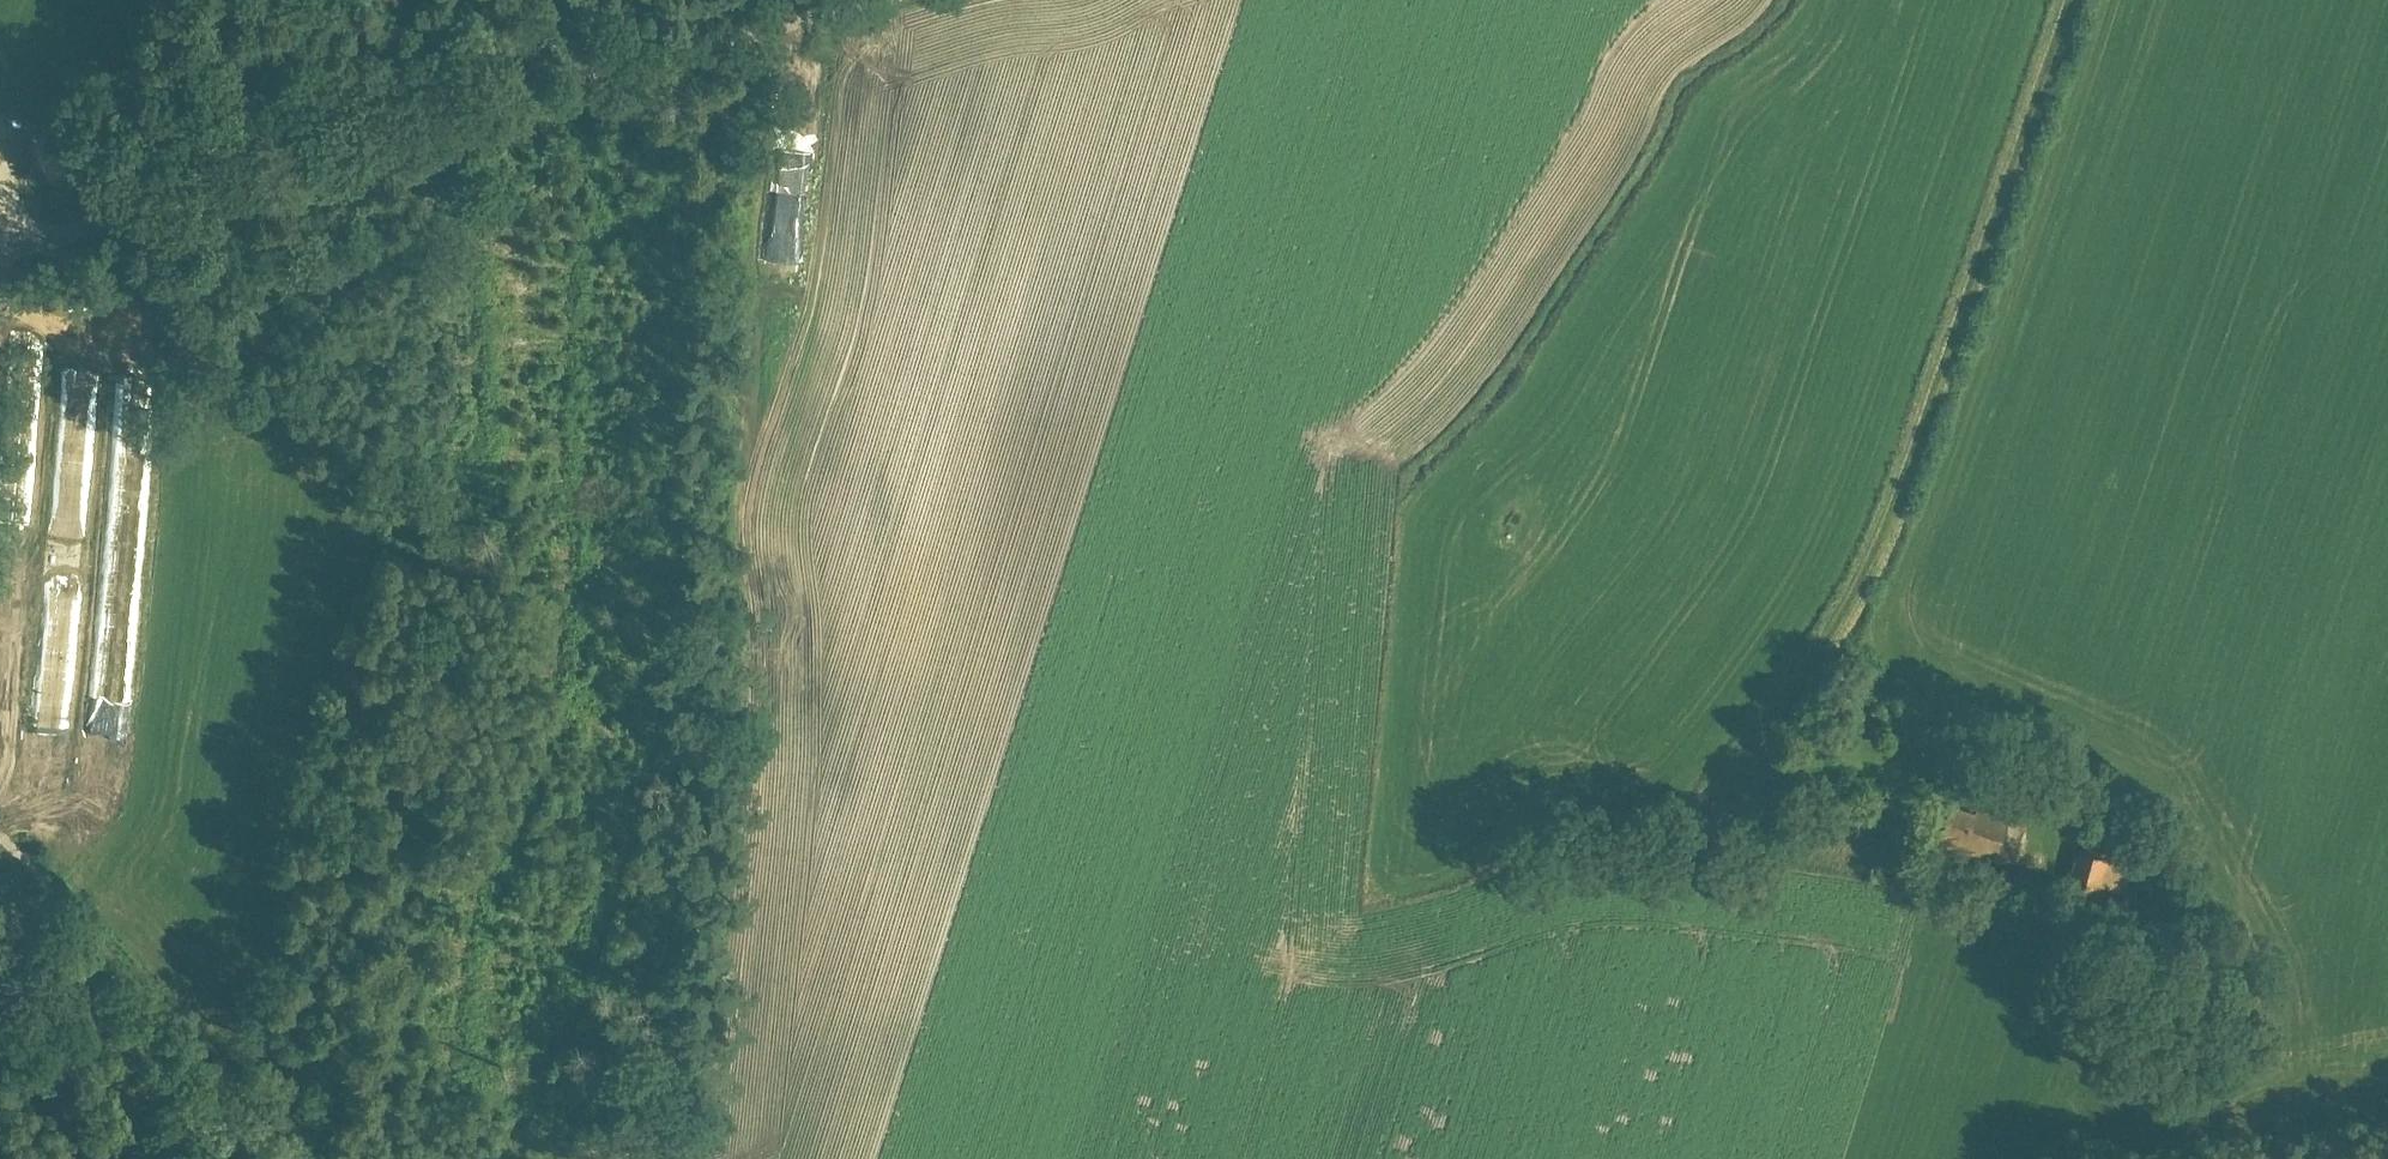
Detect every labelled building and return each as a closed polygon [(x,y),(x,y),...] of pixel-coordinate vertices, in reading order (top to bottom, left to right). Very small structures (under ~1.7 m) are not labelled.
[(1958,811),(1944,851),(1999,871),(2014,831),(1958,811)] [(2087,851),(2065,880),(2089,898),(2111,870),(2087,851)]
